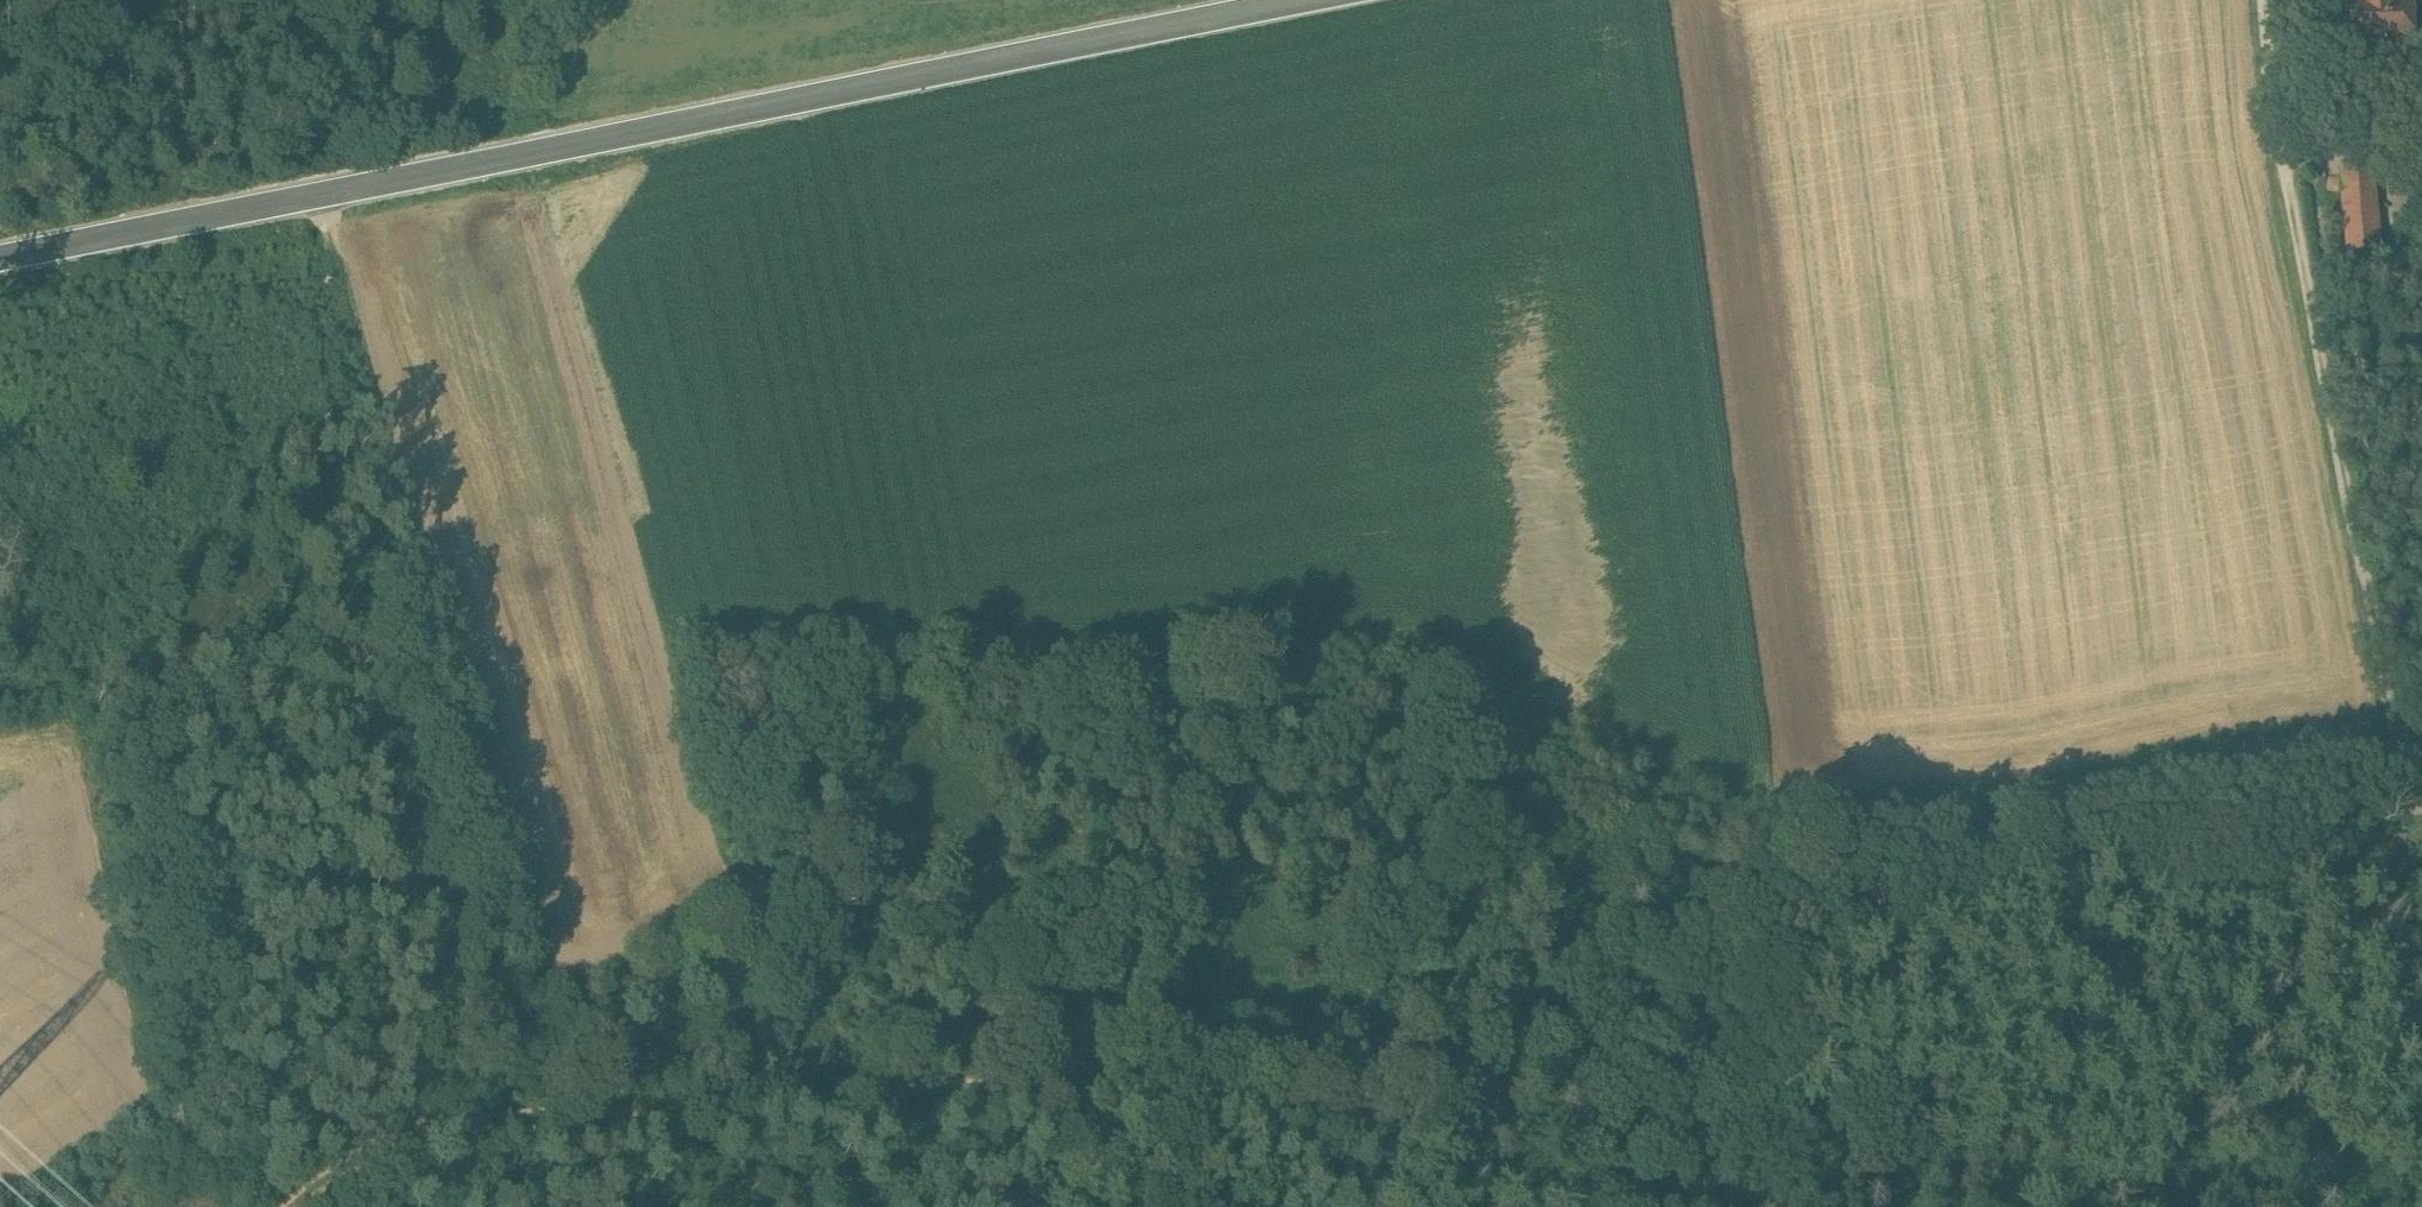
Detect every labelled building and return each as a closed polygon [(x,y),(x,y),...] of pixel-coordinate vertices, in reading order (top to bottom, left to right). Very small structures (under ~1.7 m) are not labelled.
[(2357,3),(2350,3),(2350,18),(2331,19),(2332,53),(2359,52),(2359,47),(2380,47),(2381,52),(2385,52),(2385,47),(2407,46),(2406,2),(2399,2),(2399,0),(2357,0),(2357,3)] [(2370,168),(2340,171),(2348,254),(2378,251),(2370,168)]
